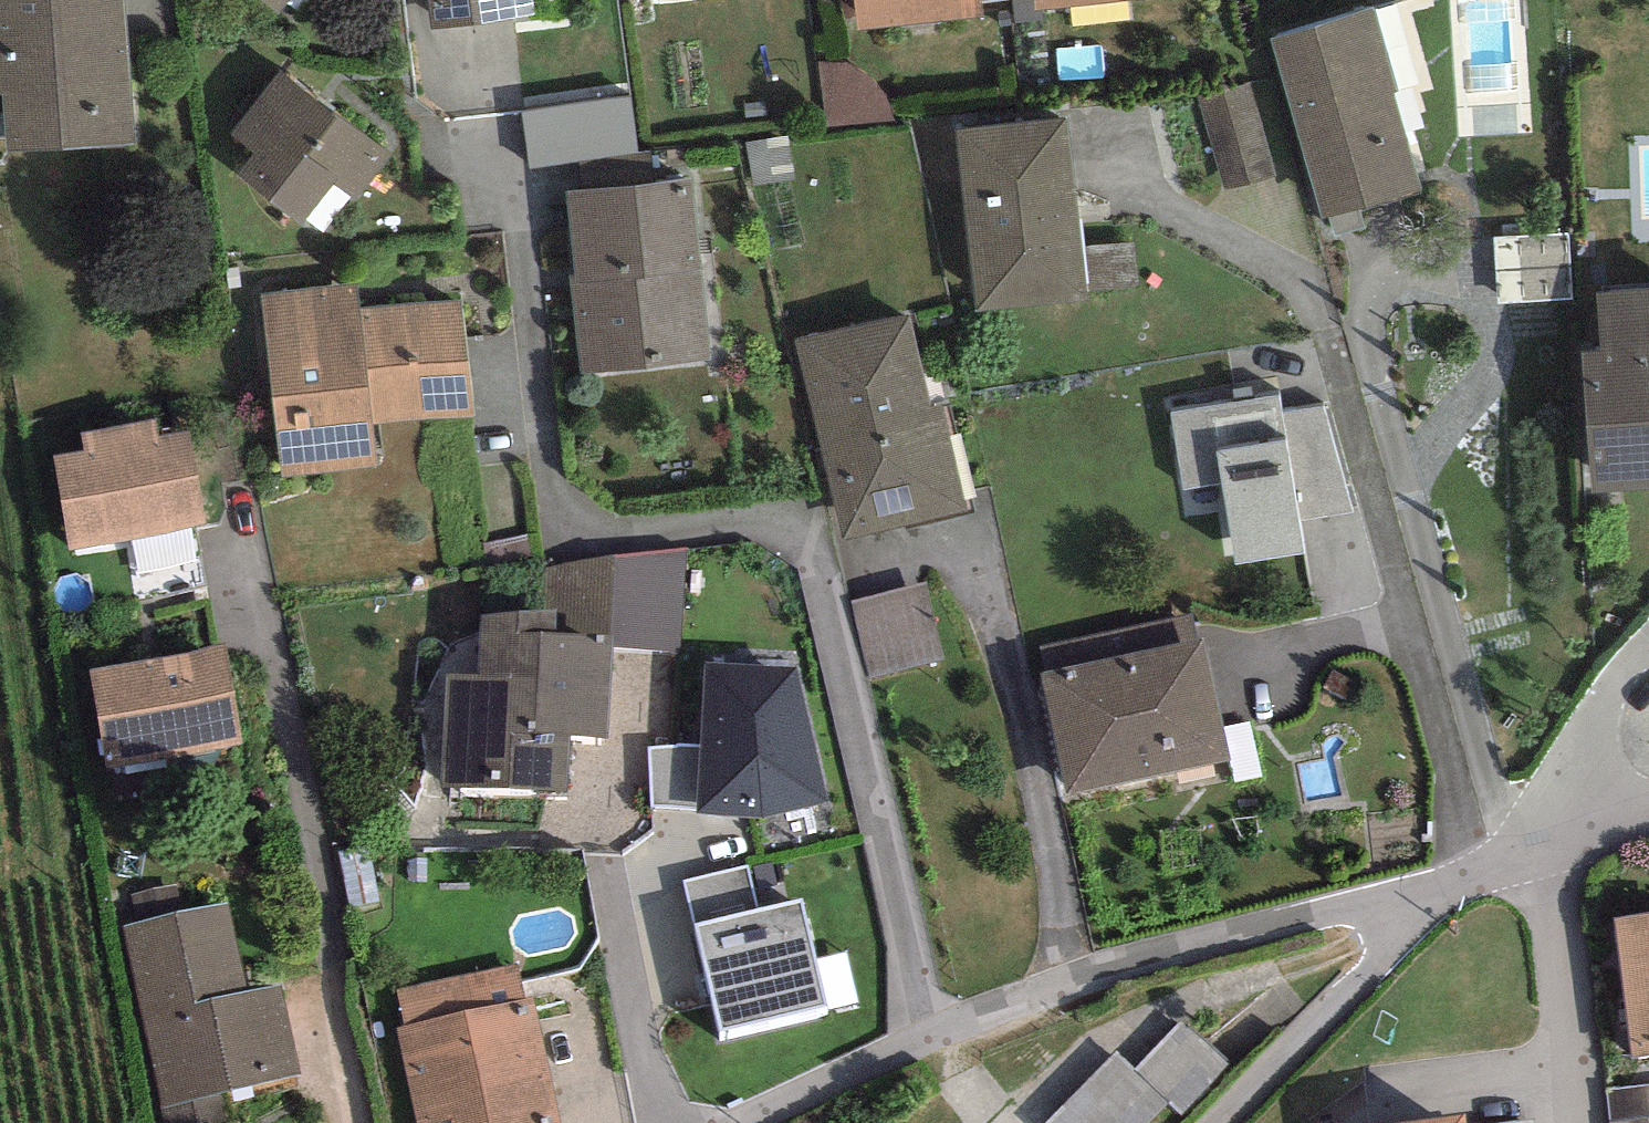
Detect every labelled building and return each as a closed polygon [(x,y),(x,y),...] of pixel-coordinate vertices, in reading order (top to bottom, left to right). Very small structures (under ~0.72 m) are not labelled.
[(136,144),(124,0),(0,0),(0,138),(7,138),(8,151),(136,144)] [(277,16),(290,0),(256,0),(277,16)] [(432,30),(535,15),(533,0),(428,0),(432,30)] [(860,29),(983,18),(981,2),(981,0),(856,0),(860,29)] [(1037,9),(1134,0),(1036,0),(1037,9)] [(1373,7),(1272,41),(1323,219),(1329,218),(1359,209),(1423,191),(1394,93),(1399,91),(1373,7)] [(827,133),(896,125),(892,112),(888,98),(881,88),(871,77),(859,69),(846,62),(818,61),(827,133)] [(356,201),(392,154),(280,68),(228,136),(252,154),(236,175),(302,226),(334,184),(356,201)] [(1251,82),(1197,98),(1225,192),(1278,177),(1251,82)] [(531,169),(638,153),(630,97),(523,113),(531,169)] [(1066,118),(955,130),(976,312),(1087,301),(1066,118)] [(691,179),(565,192),(574,275),(570,275),(581,374),(712,360),(691,179)] [(1365,228),(1359,209),(1329,218),(1335,237),(1365,228)] [(1573,301),(1569,233),(1493,238),(1497,305),(1573,301)] [(1134,234),(1090,236),(1091,280),(1135,278),(1134,234)] [(359,284),(263,294),(281,476),(378,466),(374,425),(475,415),(463,300),(361,311),(359,284)] [(1591,492),(1648,489),(1648,289),(1596,293),(1601,351),(1582,353),(1591,492)] [(911,312),(794,340),(843,542),(967,512),(941,404),(934,406),(911,312)] [(1278,395),(1170,412),(1183,492),(1222,485),(1235,563),(1304,552),(1299,521),(1281,413),(1278,395)] [(1299,521),(1353,511),(1324,406),(1281,413),(1299,521)] [(84,452),(54,456),(70,549),(131,538),(191,527),(207,524),(189,431),(159,436),(156,420),(81,433),(84,452)] [(140,574),(196,561),(191,527),(131,538),(140,574)] [(613,636),(612,647),(682,653),(686,549),(543,569),(542,609),(556,610),(556,633),(613,636)] [(852,602),(871,677),(944,658),(925,583),(852,602)] [(556,610),(542,609),(481,616),(477,674),(446,675),(441,787),(567,792),(571,735),(608,740),(612,647),(613,636),(556,633),(556,610)] [(1067,794),(1232,759),(1205,638),(1198,640),(1192,614),(1040,648),(1046,672),(1040,673),(1067,794)] [(225,643),(90,670),(107,767),(243,745),(225,643)] [(797,668),(705,662),(701,746),(697,808),(697,813),(763,818),(828,800),(797,668)] [(650,749),(653,806),(697,808),(701,746),(650,749)] [(694,923),(758,908),(747,866),(684,882),(694,923)] [(175,885),(131,896),(138,924),(182,913),(175,885)] [(758,908),(694,923),(720,1032),(829,1006),(803,897),(758,908)] [(301,1073),(280,985),(248,990),(228,903),(182,913),(138,924),(123,926),(166,1122),(219,1122),(225,1122),(219,1095),(301,1073)] [(1614,918),(1632,1057),(1648,1055),(1648,913),(1614,918)] [(533,997),(523,999),(516,965),(398,992),(405,1025),(396,1027),(417,1122),(561,1122),(533,997)] [(1129,1062),(1068,1122),(1163,1122),(1174,1111),(1186,1122),(1188,1122),(1234,1077),(1191,1034),(1146,1080),(1129,1062)] [(1648,1117),(1648,1085),(1606,1090),(1610,1121),(1648,1117)] [(1467,1114),(1404,1122),(1468,1122),(1467,1114)]
